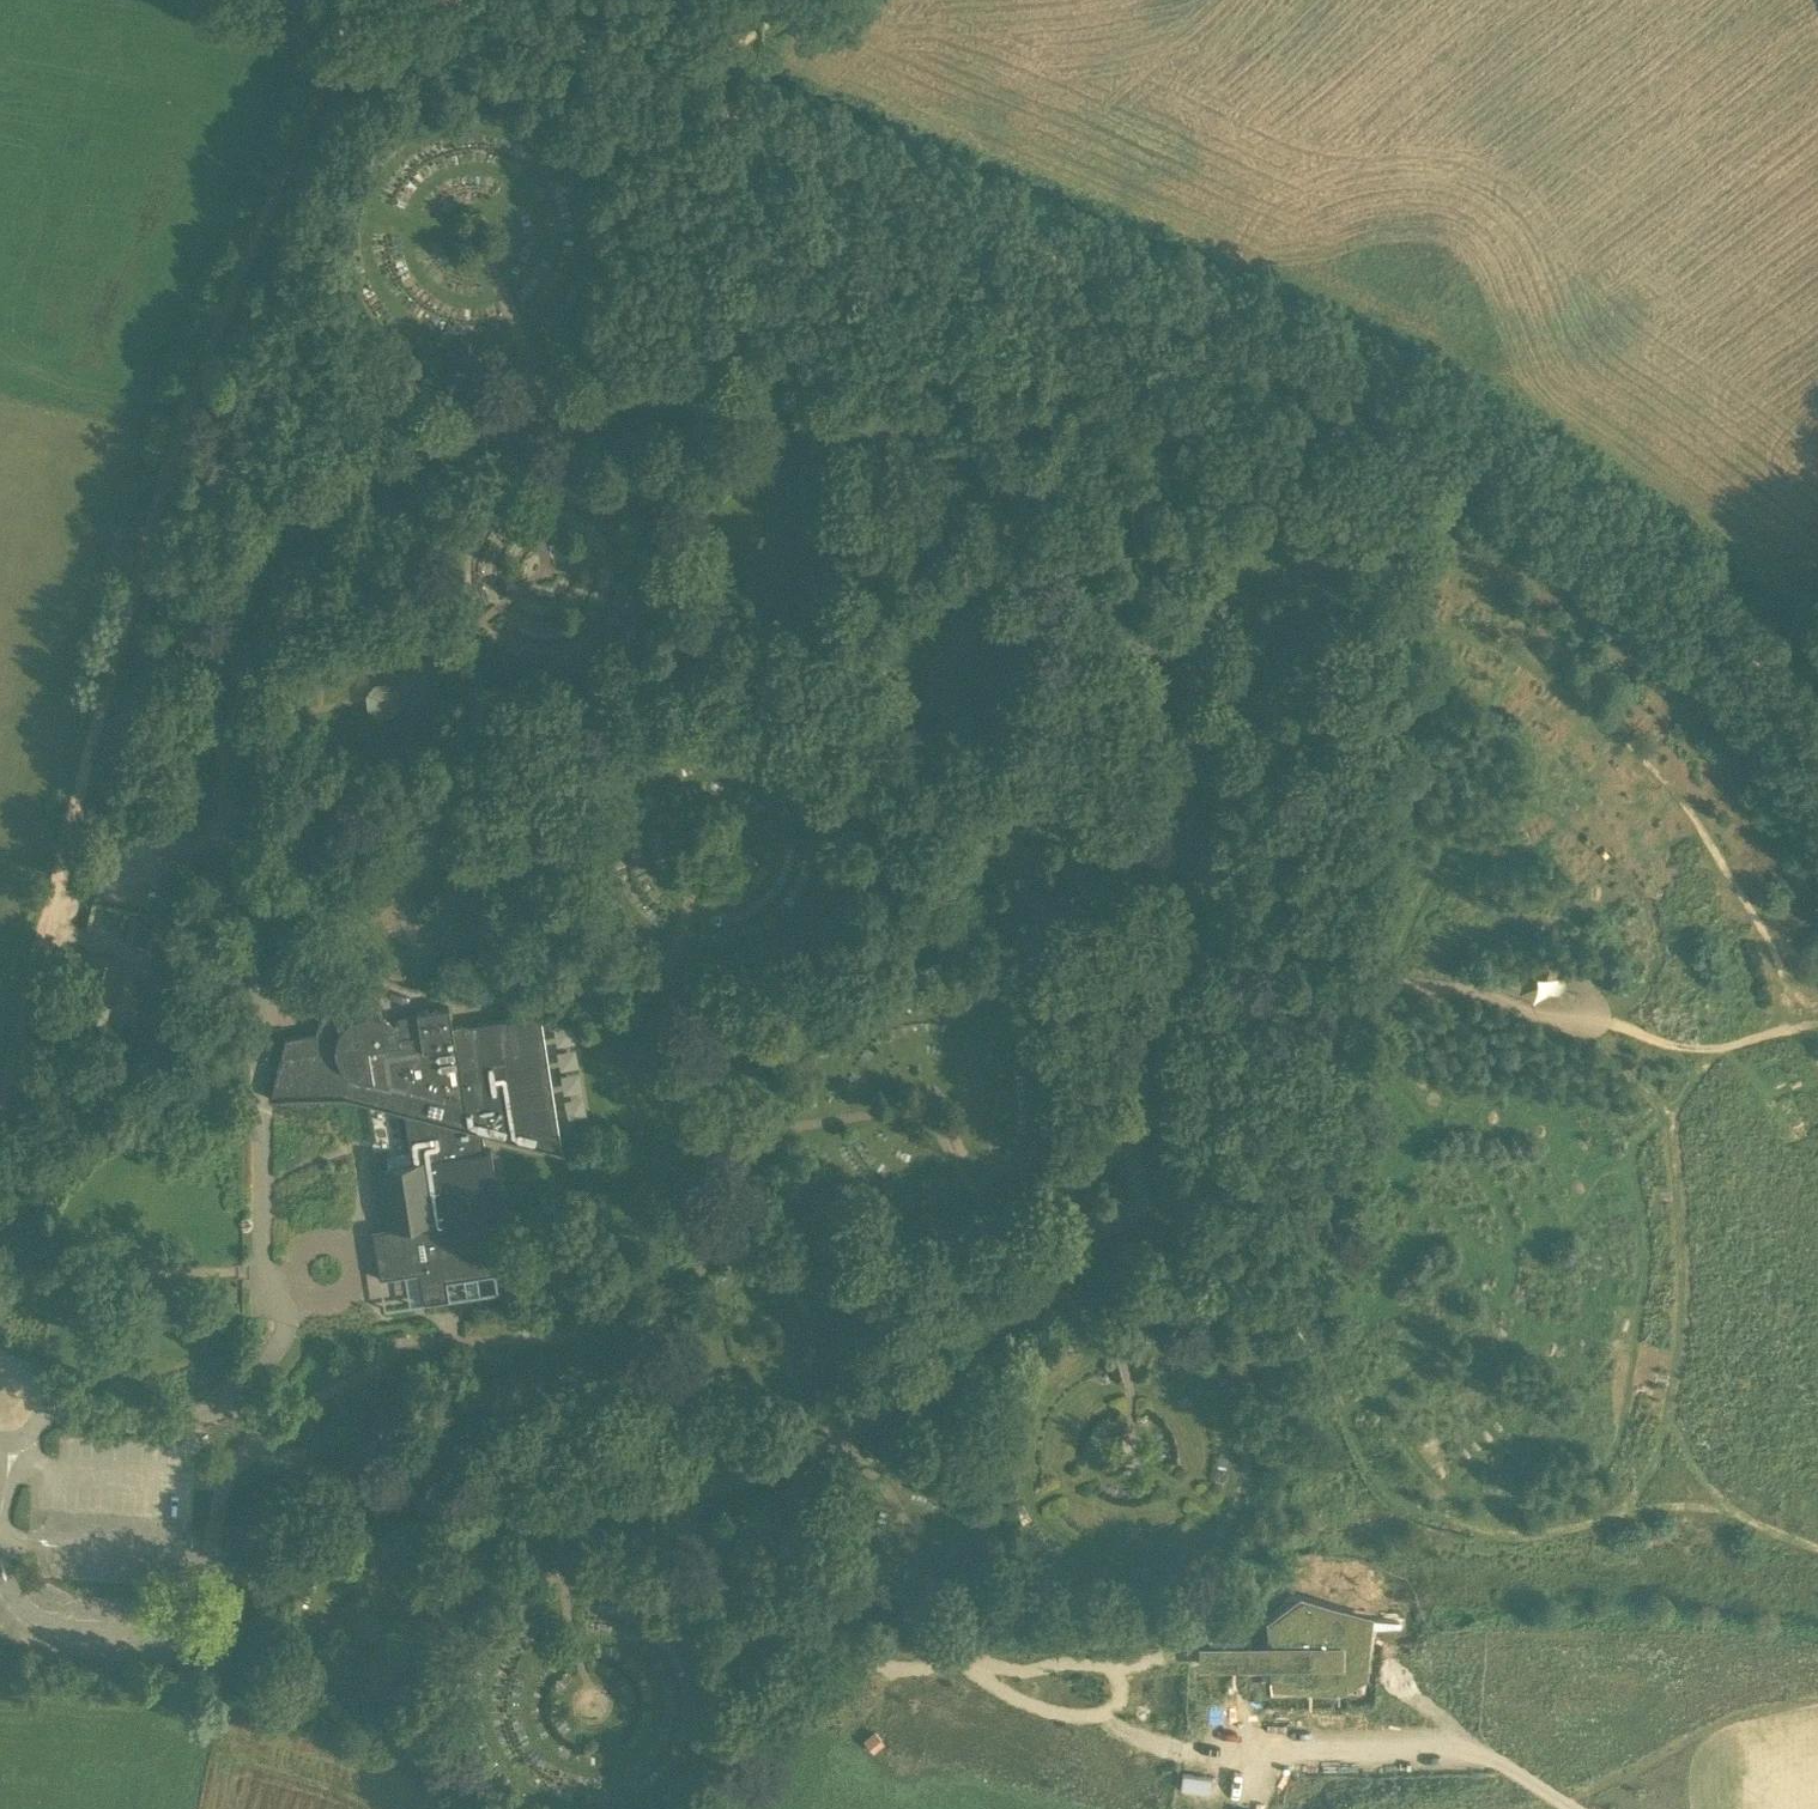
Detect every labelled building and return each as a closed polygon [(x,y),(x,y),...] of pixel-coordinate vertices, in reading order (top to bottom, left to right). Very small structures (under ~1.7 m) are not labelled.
[(312,1032),(285,1036),(270,1095),(268,1095),(268,1097),(347,1096),(403,1110),(411,1160),(386,1164),(385,1154),(372,1156),(372,1157),(374,1157),(375,1165),(373,1166),(385,1239),(373,1240),(379,1278),(418,1272),(422,1302),(449,1298),(446,1279),(458,1277),(495,1272),(487,1222),(469,1225),(467,1214),(500,1209),(491,1147),(485,1148),(482,1130),(562,1151),(562,1149),(561,1149),(540,1011),(451,1025),(448,1005),(416,1010),(417,1019),(397,1022),(393,1025),(390,1021),(387,1019),(384,1017),(380,1014),(374,1013),(370,1012),(365,1012),(361,1012),(358,991),(355,992),(348,993),(343,995),(340,997),(334,1001),(329,1006),(324,1011),(321,1015),(319,1018),(317,1025),(315,1032),(312,1032)] [(584,1114),(575,1045),(549,1049),(556,1102),(558,1117),(584,1114)] [(1260,1643),(1260,1644),(1260,1645),(1261,1645),(1264,1645),(1268,1683),(1344,1679),(1348,1636),(1331,1625),(1331,1624),(1332,1618),(1337,1619),(1338,1618),(1331,1616),(1324,1615),(1318,1613),(1313,1611),(1307,1609),(1302,1607),(1300,1606),(1298,1606),(1296,1605),(1295,1605),(1294,1605),(1293,1604),(1292,1604),(1291,1604),(1290,1604),(1289,1604),(1289,1605),(1288,1605),(1287,1605),(1286,1605),(1285,1605),(1284,1606),(1283,1606),(1282,1606),(1282,1607),(1281,1607),(1279,1608),(1277,1609),(1275,1610),(1274,1611),(1272,1612),(1270,1614),(1269,1615),(1267,1616),(1266,1618),(1264,1619),(1263,1621),(1261,1622),(1260,1624),(1259,1625),(1260,1626),(1261,1625),(1262,1623),(1263,1624),(1268,1629),(1269,1630),(1268,1631),(1267,1632),(1266,1633),(1265,1635),(1264,1636),(1264,1638),(1263,1639),(1262,1640),(1261,1642),(1260,1643)]
